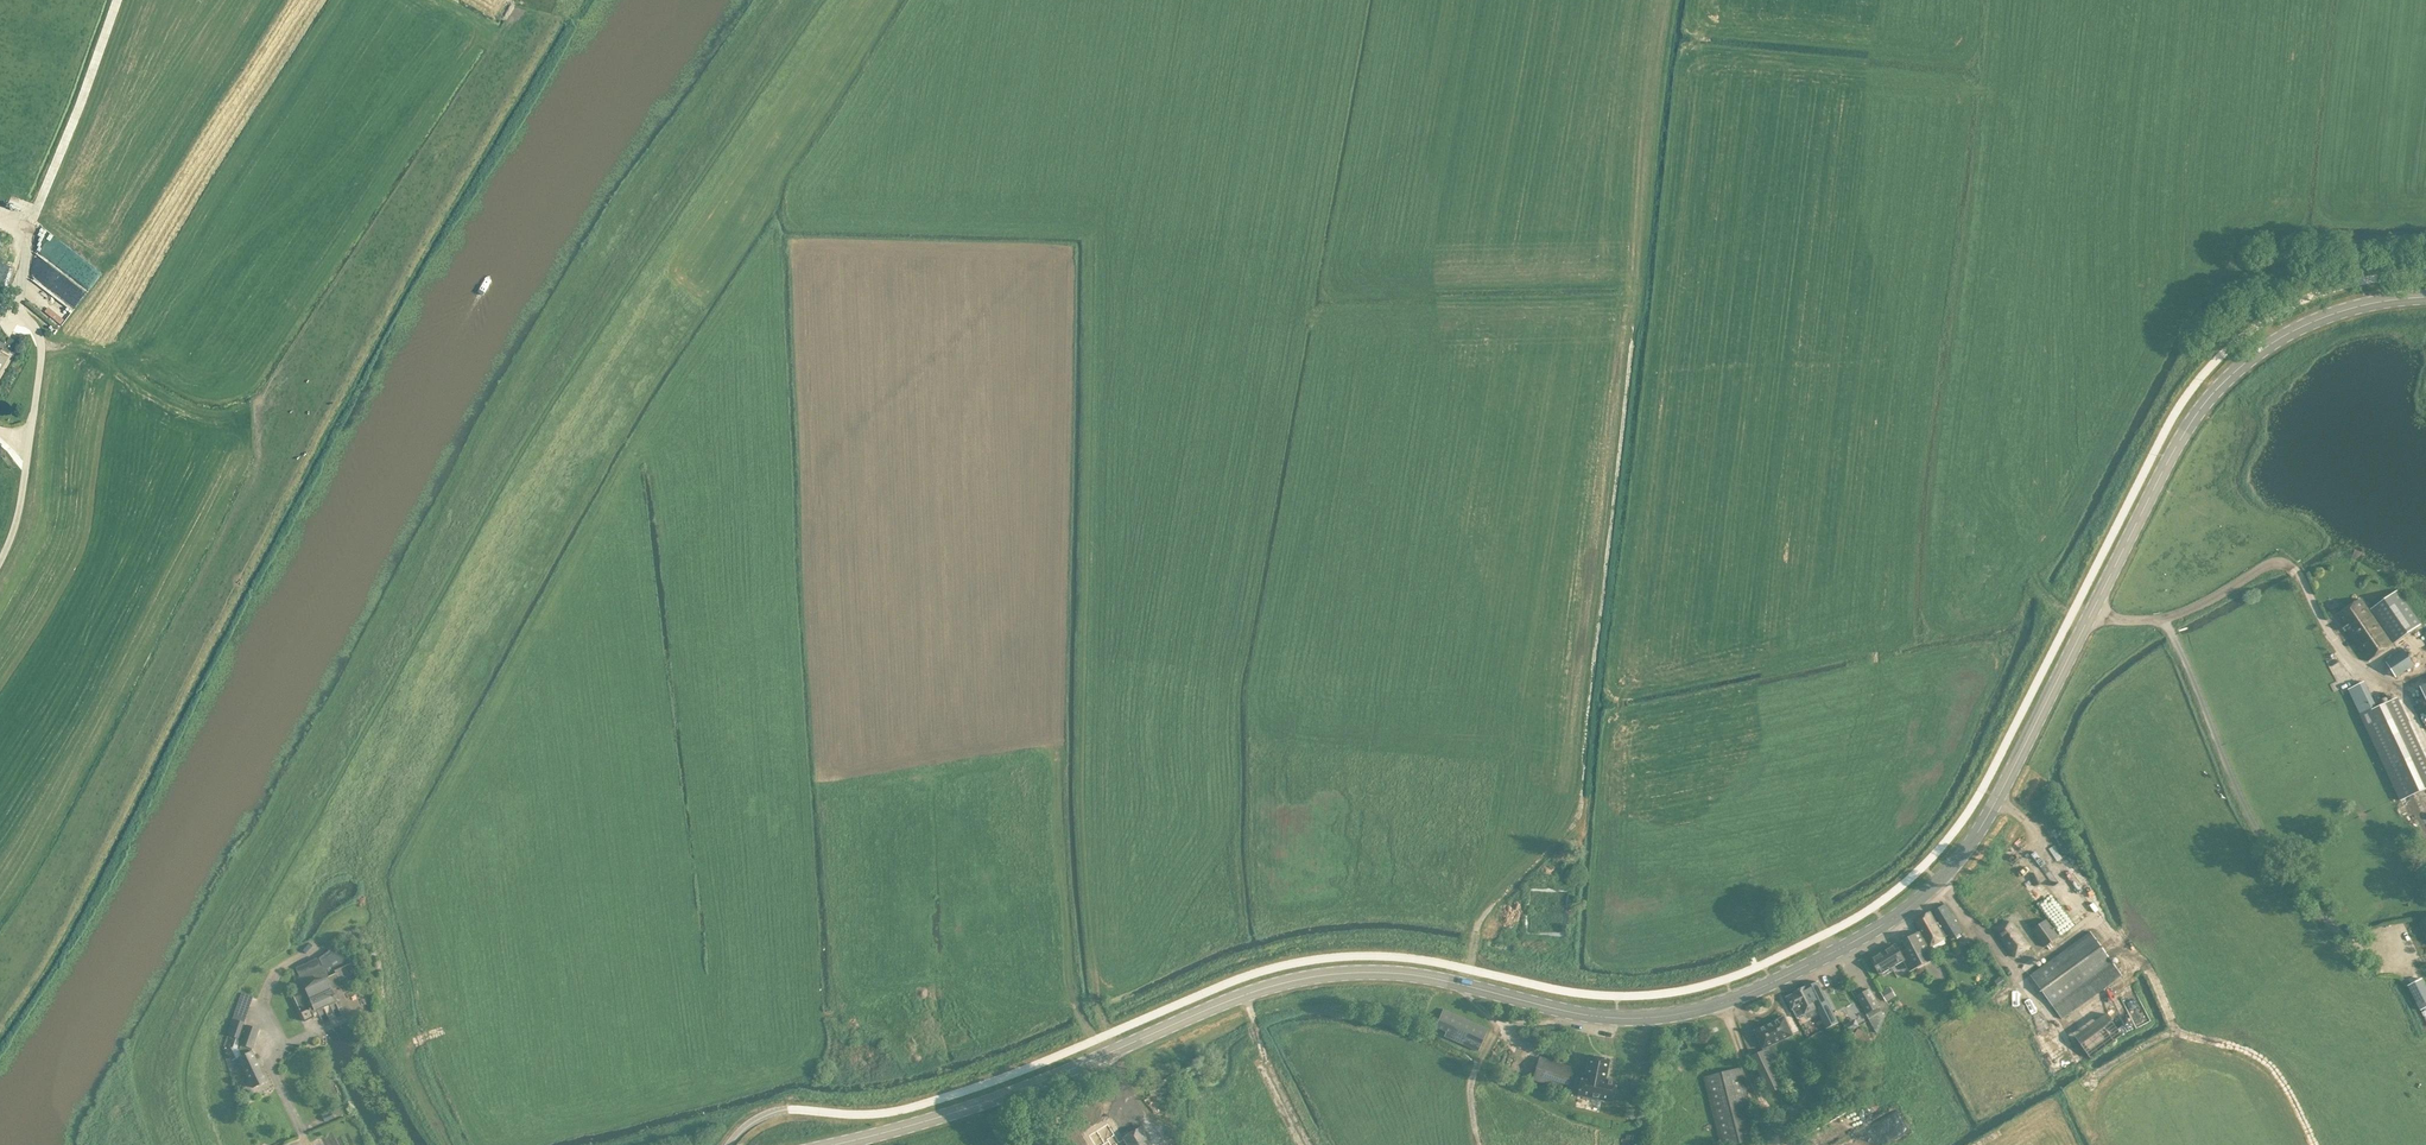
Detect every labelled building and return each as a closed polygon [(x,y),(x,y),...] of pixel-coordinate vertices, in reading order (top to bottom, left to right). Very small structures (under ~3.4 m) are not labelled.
[(33,250),(80,281),(88,270),(41,238),(33,250)] [(37,263),(29,275),(71,305),(79,294),(37,263)] [(31,304),(56,323),(68,308),(43,289),(31,304)] [(2370,603),(2394,637),(2420,619),(2396,585),(2370,603)] [(2368,655),(2392,639),(2360,593),(2337,609),(2368,655)] [(2402,643),(2385,656),(2395,671),(2413,658),(2402,643)] [(2401,794),(2425,783),(2425,754),(2396,692),(2376,702),(2364,676),(2348,683),(2401,794)] [(2001,844),(2011,855),(2033,834),(2023,824),(2001,844)] [(2036,849),(2073,904),(2091,892),(2054,837),(2036,849)] [(2019,863),(2028,855),(2022,847),(2012,856),(2019,863)] [(1788,893),(1793,907),(1807,901),(1802,887),(1788,893)] [(1951,934),(1963,927),(1945,898),(1933,905),(1951,934)] [(1930,941),(1945,932),(1930,906),(1915,914),(1930,941)] [(2047,913),(2032,924),(2045,942),(2059,931),(2047,913)] [(2016,952),(2030,942),(2025,934),(2011,915),(1997,925),(2016,952)] [(1881,969),(1907,953),(1913,964),(1934,953),(1920,926),(1903,935),(1906,940),(1898,944),(1895,939),(1871,953),(1881,969)] [(2090,926),(2030,970),(2061,1013),(2122,969),(2090,926)] [(2044,942),(2033,951),(2038,956),(2049,948),(2044,942)] [(314,1012),(312,1008),(317,1006),(319,1010),(326,1007),(324,1002),(330,999),(332,1004),(338,1002),(335,996),(336,996),(331,985),(333,984),(327,972),(335,968),(334,965),(353,956),(349,953),(332,943),(317,952),(296,962),(294,963),(308,995),(310,994),(312,998),(308,1000),(309,1003),(301,1007),(305,1016),(314,1012)] [(2421,972),(2408,979),(2421,1004),(2425,1001),(2425,980),(2421,972)] [(1835,1018),(1839,1017),(1818,975),(1805,982),(1805,981),(1795,986),(1795,987),(1786,991),(1792,1004),(1792,1003),(1797,1012),(1805,1008),(1807,1012),(1818,1007),(1826,1023),(1835,1018)] [(1880,1000),(1870,983),(1857,991),(1868,1008),(1880,1000)] [(1487,1023),(1442,1004),(1435,1021),(1445,1026),(1443,1030),(1477,1045),(1487,1023)] [(2106,1008),(2075,1031),(2091,1052),(2122,1029),(2106,1008)] [(1784,1010),(1755,1025),(1763,1043),(1793,1029),(1784,1010)] [(245,1017),(244,1017),(232,1013),(227,1029),(239,1034),(245,1017)] [(254,1082),(266,1077),(251,1046),(250,1047),(249,1045),(249,1042),(252,1043),(259,1024),(246,1019),(239,1039),(240,1039),(239,1044),(238,1044),(242,1051),(239,1052),(254,1082)] [(1769,1087),(1782,1081),(1783,1081),(1770,1055),(1774,1053),(1768,1042),(1752,1051),(1769,1087)] [(1581,1069),(1578,1089),(1611,1096),(1615,1076),(1604,1074),(1608,1054),(1588,1050),(1584,1070),(1581,1069)] [(1573,1063),(1539,1051),(1532,1074),(1565,1085),(1573,1063)] [(1722,1141),(1759,1132),(1741,1062),(1704,1072),(1722,1141)] [(1910,1119),(1901,1102),(1818,1144),(1861,1144),(1910,1119)] [(1099,1144),(1124,1144),(1125,1144),(1124,1143),(1128,1141),(1131,1144),(1147,1144),(1152,1142),(1139,1121),(1122,1131),(1123,1131),(1118,1134),(1108,1116),(1088,1127),(1099,1144)]
